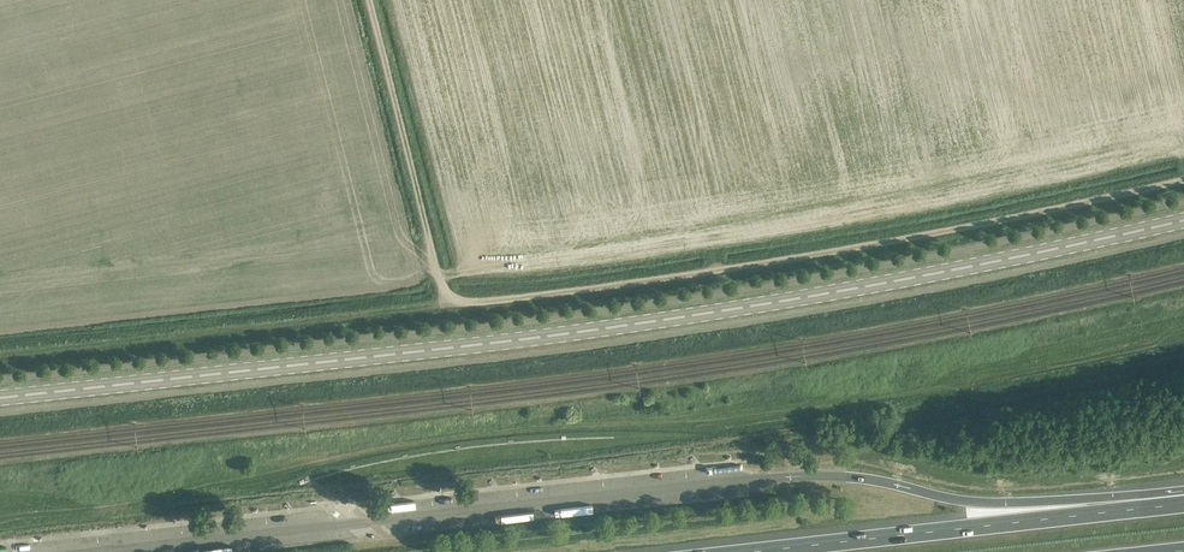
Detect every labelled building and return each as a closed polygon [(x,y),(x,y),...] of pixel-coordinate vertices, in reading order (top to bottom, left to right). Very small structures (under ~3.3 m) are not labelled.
[(114,536),(131,534),(130,527),(113,529),(114,536)]
